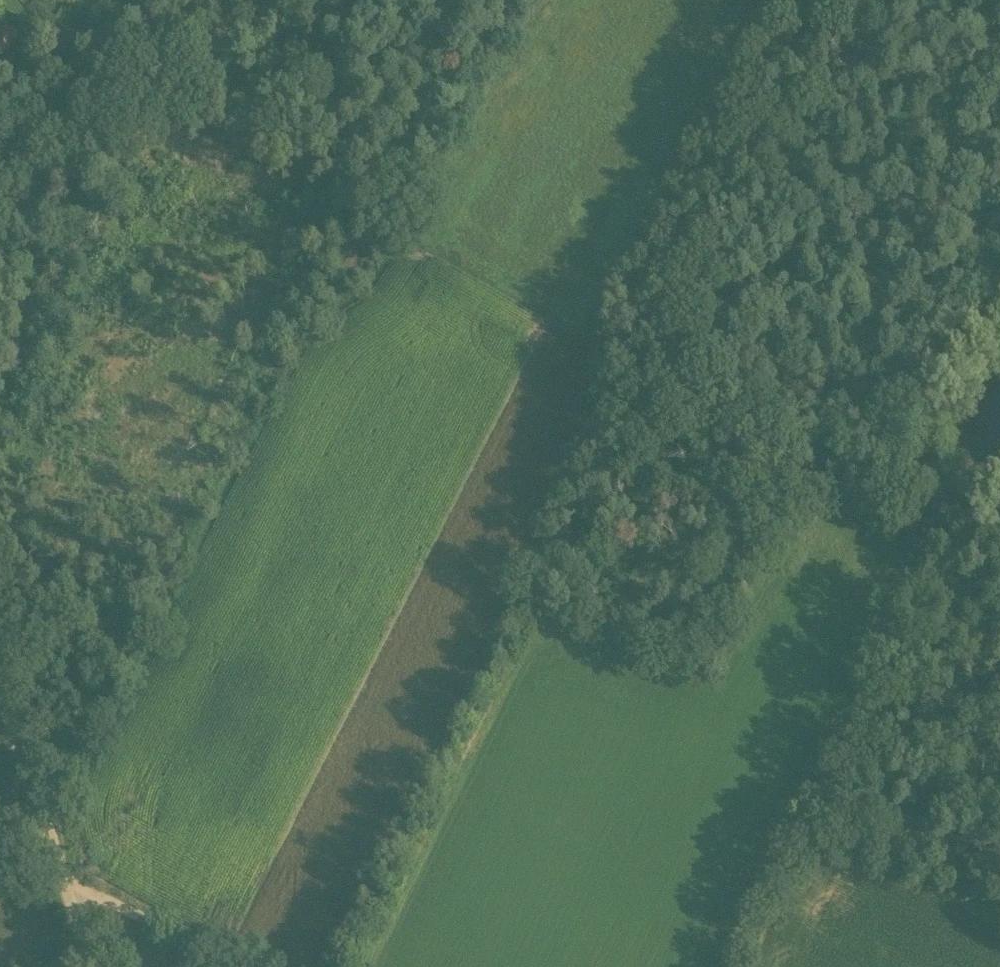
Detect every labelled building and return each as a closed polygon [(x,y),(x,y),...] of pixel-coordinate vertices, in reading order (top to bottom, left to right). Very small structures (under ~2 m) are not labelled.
[(1,57),(18,37),(3,25),(0,28),(0,57),(1,57)]
